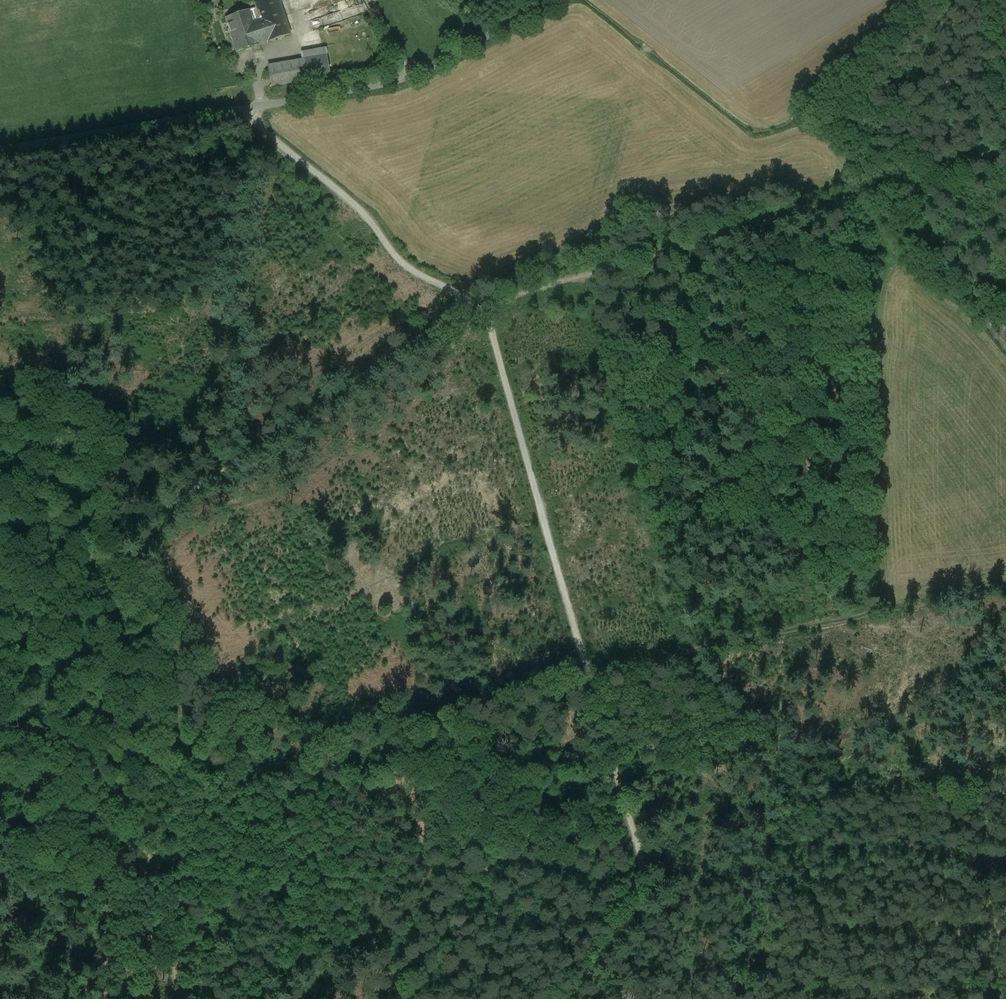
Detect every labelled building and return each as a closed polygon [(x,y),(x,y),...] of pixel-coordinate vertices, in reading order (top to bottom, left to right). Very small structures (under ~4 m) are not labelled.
[(249,10),(256,31),(233,38),(237,52),(291,35),(279,0),(262,0),(255,2),(256,8),(249,10)] [(249,10),(226,18),(233,38),(256,31),(249,10)] [(324,56),(268,66),(272,86),(327,77),(324,56)]
